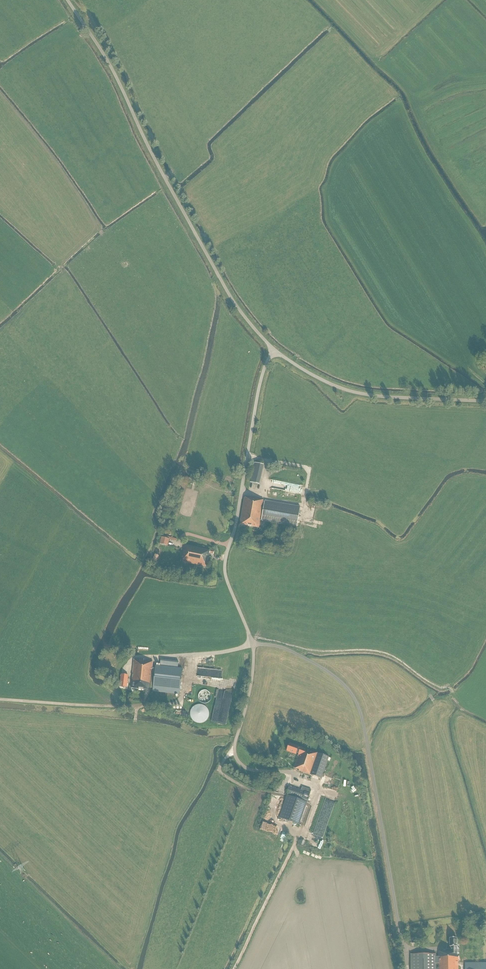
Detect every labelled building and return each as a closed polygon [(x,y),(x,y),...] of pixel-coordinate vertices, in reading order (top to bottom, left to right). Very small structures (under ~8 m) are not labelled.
[(250,483),(259,485),(264,465),(255,463),(250,483)] [(328,490),(327,477),(319,477),(319,481),(320,491),(328,490)] [(263,500),(250,497),(250,498),(244,498),(240,524),(259,528),(260,520),(297,527),(300,507),(263,501),(263,500)] [(168,546),(170,539),(162,537),(160,544),(168,546)] [(195,560),(197,547),(185,545),(182,557),(183,557),(182,562),(195,564),(195,560)] [(195,560),(195,564),(206,566),(209,553),(209,550),(197,547),(195,560)] [(155,668),(152,667),(152,661),(134,659),(131,688),(149,690),(150,688),(153,688),(153,690),(179,693),(182,668),(178,668),(178,661),(161,659),(160,666),(155,666),(155,668)] [(214,721),(227,723),(234,690),(229,689),(229,691),(220,689),(214,721)] [(210,702),(212,692),(202,690),(200,701),(210,702)] [(198,723),(201,723),(203,722),(206,721),(207,719),(208,717),(209,715),(209,712),(208,710),(207,708),(205,706),(203,705),(200,704),(198,704),(195,705),(193,707),(191,709),(190,711),(190,714),(190,717),(191,719),(193,721),(195,722),(196,723),(198,723)] [(318,753),(297,746),(297,745),(290,743),(288,749),(295,751),(299,752),(294,768),(299,770),(299,771),(310,774),(318,753)] [(329,756),(318,753),(310,774),(322,778),(329,756)] [(299,824),(310,794),(289,786),(286,793),(287,793),(279,817),(299,824)] [(314,836),(323,839),(333,806),(330,805),(331,800),(334,801),(334,800),(331,799),(329,806),(324,804),(314,836)] [(438,952),(438,957),(436,957),(436,954),(410,954),(410,957),(411,968),(436,968),(436,964),(439,964),(439,968),(458,968),(458,957),(457,957),(457,951),(456,951),(456,938),(451,938),(451,943),(451,952),(438,952)]
